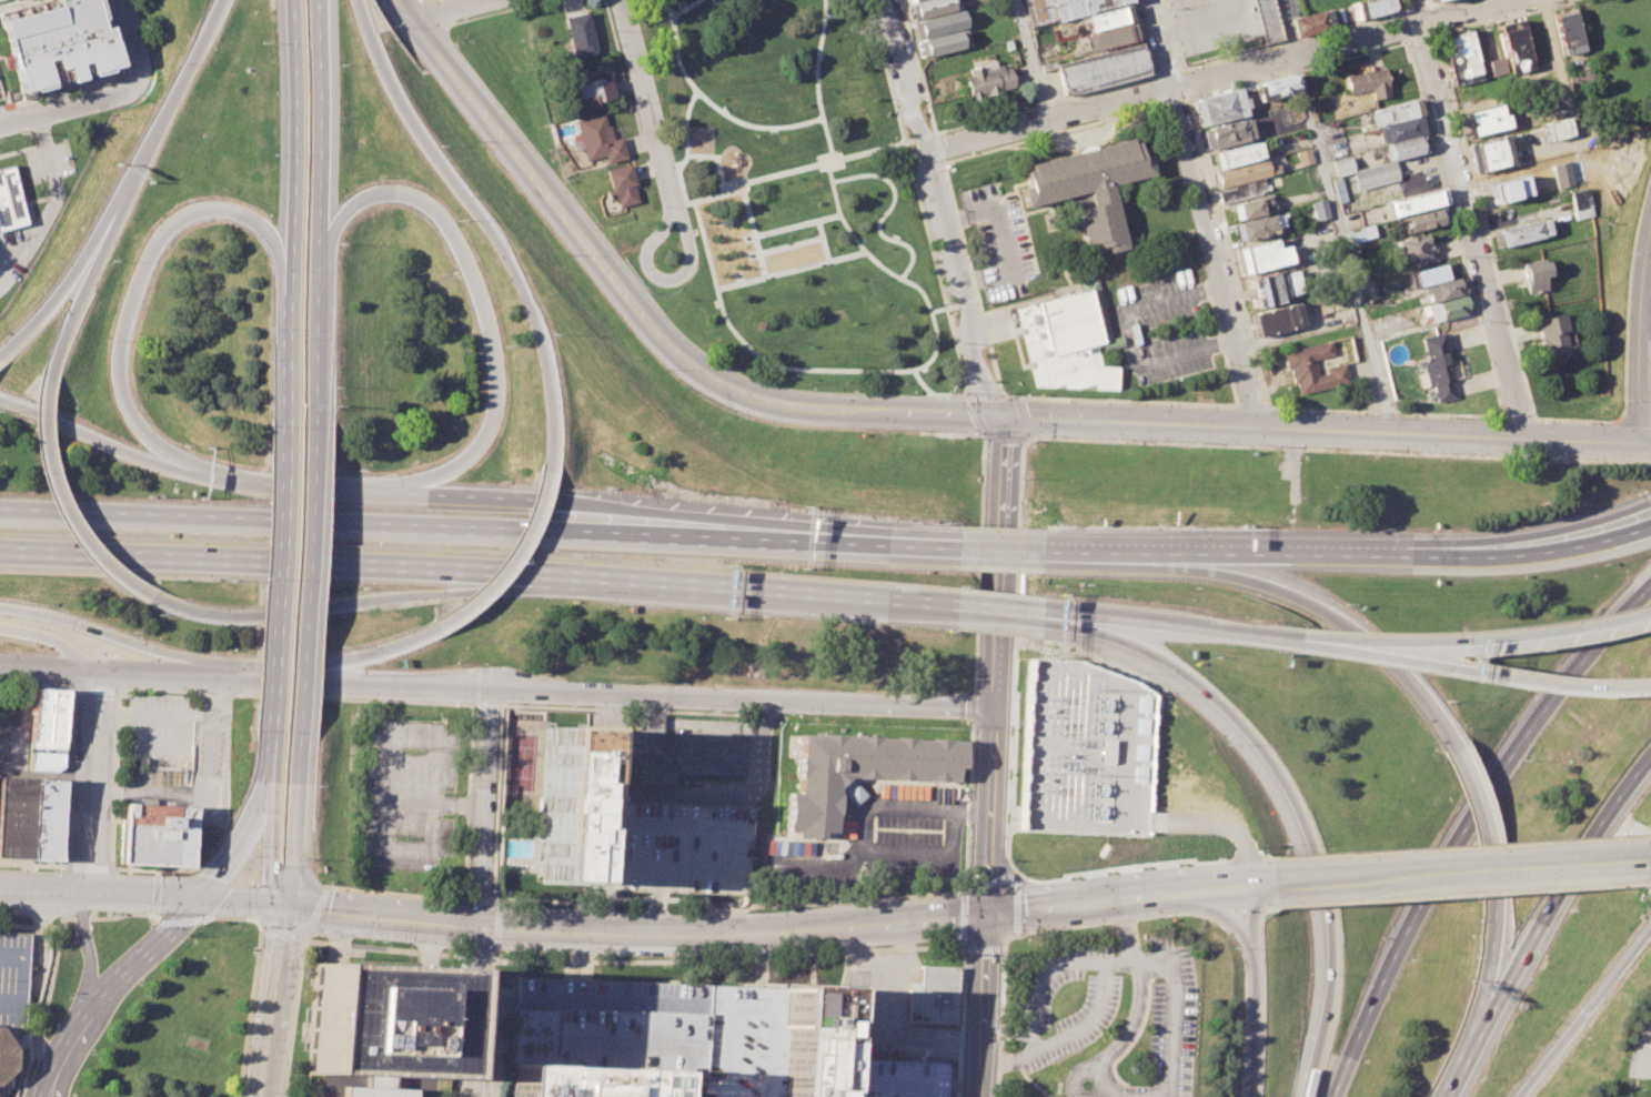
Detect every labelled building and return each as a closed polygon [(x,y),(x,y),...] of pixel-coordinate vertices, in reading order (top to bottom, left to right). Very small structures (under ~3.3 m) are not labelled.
[(56,3),(0,17),(0,22),(18,90),(118,64),(107,24),(99,27),(93,0),(55,0),(56,3)] [(909,21),(957,9),(954,0),(914,0),(905,2),(909,21)] [(1029,29),(1055,22),(1049,0),(1022,0),(1029,29)] [(1055,22),(1129,2),(1129,0),(1049,0),(1055,22)] [(1261,38),(1262,43),(1282,39),(1272,0),(1252,0),(1261,38)] [(1355,1),(1359,0),(1393,0),(1395,6),(1392,10),(1359,19),(1355,1)] [(1125,3),(1083,14),(1087,32),(1129,22),(1125,3)] [(1572,6),(1551,11),(1562,56),(1583,50),(1572,6)] [(909,21),(915,39),(963,28),(965,27),(959,8),(909,21)] [(1321,10),(1289,18),(1295,37),(1326,29),(1321,10)] [(562,17),(571,58),(594,52),(584,11),(562,17)] [(1497,24),(1522,18),(1533,67),(1509,73),(1504,56),(1497,24)] [(1130,23),(1083,36),(1086,51),(1135,39),(1130,23)] [(915,39),(918,57),(967,46),(963,28),(915,39)] [(1468,29),(1439,37),(1453,87),(1482,79),(1468,29)] [(1054,63),(1061,95),(1147,73),(1138,42),(1054,63)] [(1504,56),(1488,60),(1492,77),(1509,73),(1504,56)] [(967,69),(968,73),(963,76),(967,98),(1013,87),(1007,67),(1000,68),(999,64),(994,66),(993,59),(978,62),(979,66),(967,69)] [(596,78),(582,81),(578,68),(567,71),(577,110),(603,103),(596,78)] [(1390,94),(1385,68),(1345,76),(1348,93),(1370,89),(1372,99),(1390,94)] [(1292,73),(1252,83),(1257,103),(1298,93),(1292,73)] [(1191,100),(1199,128),(1246,114),(1238,88),(1191,100)] [(1415,100),(1367,111),(1371,128),(1378,127),(1418,117),(1415,100)] [(574,121),(603,112),(611,139),(617,137),(624,157),(605,163),(603,155),(586,160),(574,121)] [(1574,131),(1551,140),(1546,123),(1568,114),(1574,131)] [(1418,117),(1378,127),(1382,144),(1388,143),(1422,134),(1418,117)] [(1199,130),(1205,150),(1252,138),(1247,118),(1199,130)] [(1422,134),(1427,151),(1395,160),(1391,160),(1388,143),(1422,134)] [(1506,134),(1472,143),(1479,171),(1513,162),(1506,134)] [(1128,138),(1027,164),(1028,169),(1023,170),(1026,184),(1019,187),(1024,207),(1083,192),(1084,197),(1071,200),(1083,244),(1088,243),(1089,249),(1104,245),(1106,252),(1125,248),(1109,184),(1151,174),(1146,155),(1139,157),(1136,142),(1129,143),(1128,138)] [(1261,157),(1214,169),(1209,153),(1258,141),(1261,157)] [(1295,151),(1299,165),(1313,162),(1309,147),(1295,151)] [(1353,170),(1336,175),(1331,161),(1349,157),(1353,170)] [(1265,158),(1214,171),(1218,188),(1269,174),(1265,158)] [(1395,160),(1399,179),(1358,190),(1353,170),(1395,160)] [(627,163),(604,170),(608,188),(604,189),(607,202),(615,200),(617,207),(636,201),(627,163)] [(26,222),(0,228),(0,169),(11,167),(26,222)] [(1489,185),(1494,203),(1528,193),(1522,175),(1489,185)] [(1332,180),(1342,178),(1348,201),(1338,203),(1332,180)] [(1217,192),(1264,180),(1266,191),(1219,203),(1217,192)] [(1571,192),(1589,188),(1595,217),(1578,221),(1571,192)] [(1438,189),(1386,201),(1390,215),(1393,218),(1441,204),(1438,189)] [(1270,194),(1274,210),(1231,220),(1228,205),(1270,194)] [(1309,202),(1325,198),(1330,218),(1313,222),(1309,202)] [(1443,208),(1407,217),(1411,232),(1447,224),(1443,208)] [(1230,223),(1236,244),(1266,235),(1265,231),(1275,228),(1270,213),(1259,217),(1259,215),(1230,223)] [(1547,218),(1492,232),(1497,249),(1552,235),(1547,218)] [(1347,229),(1366,224),(1369,240),(1350,244),(1347,229)] [(1425,233),(1417,235),(1417,234),(1402,238),(1403,239),(1396,241),(1402,262),(1419,259),(1420,265),(1438,261),(1433,242),(1428,244),(1425,233)] [(1235,249),(1242,275),(1290,262),(1286,245),(1277,248),(1274,238),(1235,249)] [(1547,260),(1523,265),(1527,278),(1526,278),(1529,293),(1548,289),(1544,276),(1551,275),(1547,260)] [(1417,286),(1448,279),(1444,264),(1413,271),(1417,286)] [(1246,278),(1254,310),(1281,302),(1280,298),(1305,291),(1298,269),(1275,274),(1274,271),(1246,278)] [(1464,295),(1461,279),(1423,288),(1427,304),(1437,301),(1464,295)] [(1015,308),(1035,386),(1116,390),(1117,366),(1099,366),(1094,344),(1103,342),(1089,289),(1015,308)] [(1467,306),(1466,310),(1466,312),(1463,314),(1441,320),(1437,301),(1464,295),(1467,306)] [(1256,336),(1302,324),(1297,302),(1250,314),(1256,336)] [(1566,312),(1537,320),(1546,355),(1557,353),(1558,356),(1571,353),(1566,331),(1570,330),(1566,312)] [(1370,319),(1386,315),(1389,328),(1373,332),(1370,319)] [(1456,397),(1437,402),(1432,384),(1428,385),(1421,359),(1426,358),(1420,338),(1443,332),(1456,379),(1451,380),(1456,397)] [(1343,363),(1323,368),(1325,372),(1316,374),(1311,359),(1331,354),(1328,341),(1281,352),(1286,370),(1288,369),(1291,384),(1295,383),(1297,394),(1348,382),(1343,363)] [(33,687),(66,690),(63,748),(31,747),(33,687)] [(544,725),(588,727),(588,731),(587,772),(583,885),(538,883),(544,725)] [(588,731),(744,736),(743,776),(587,772),(588,731)] [(962,742),(797,733),(794,791),(786,791),(784,832),(834,835),(837,776),(959,782),(962,742)] [(1111,763),(1112,739),(1099,739),(1098,762),(1111,763)] [(30,752),(63,753),(62,766),(58,771),(29,769),(30,752)] [(30,859),(0,858),(0,777),(32,778),(30,859)] [(32,778),(61,779),(59,859),(30,859),(32,778)] [(122,802),(192,806),(191,826),(190,866),(120,864),(122,802)] [(14,1027),(0,1027),(0,932),(28,933),(28,950),(27,965),(26,1014),(24,1027),(14,1027)] [(312,1076),(365,1078),(364,1088),(341,1087),(341,1096),(409,1096),(410,1090),(387,1089),(387,1078),(452,1080),(455,969),(316,964),(312,1076)] [(920,965),(956,966),(955,1021),(907,1020),(908,988),(910,988),(910,982),(920,982),(920,965)] [(513,1064),(666,1070),(665,1096),(695,1096),(696,1075),(706,1075),(709,985),(517,977),(513,1064)] [(836,1057),(834,1096),(782,1096),(785,983),(839,986),(836,1057)] [(12,1086),(13,1049),(6,1039),(0,1033),(0,1096),(1,1096),(12,1086)] [(948,1061),(868,1058),(836,1057),(834,1096),(947,1096),(948,1061)] [(512,1096),(665,1096),(666,1070),(513,1064),(512,1096)]
